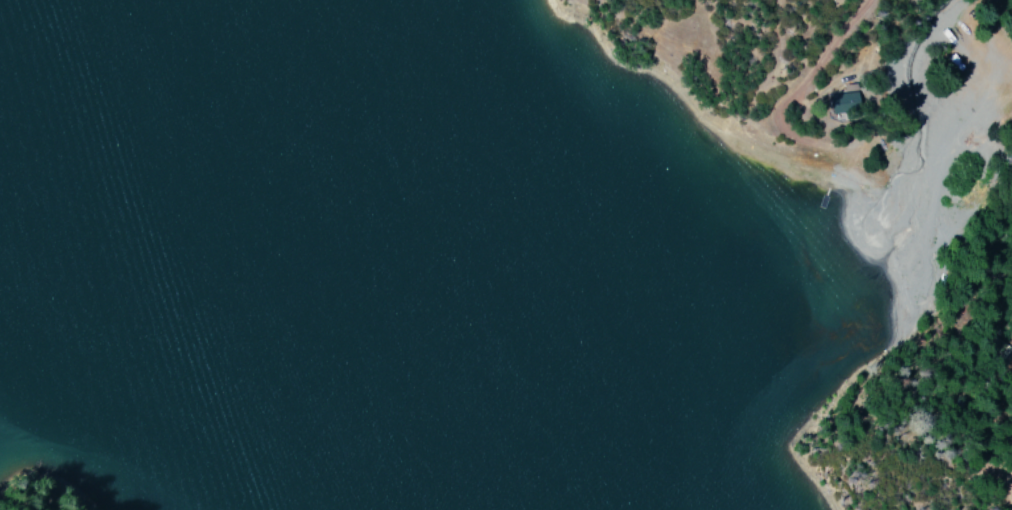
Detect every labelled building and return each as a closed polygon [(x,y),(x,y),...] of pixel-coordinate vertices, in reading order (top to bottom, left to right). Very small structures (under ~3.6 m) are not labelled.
[(856,112),(856,94),(828,96),(828,113),(856,112)]
